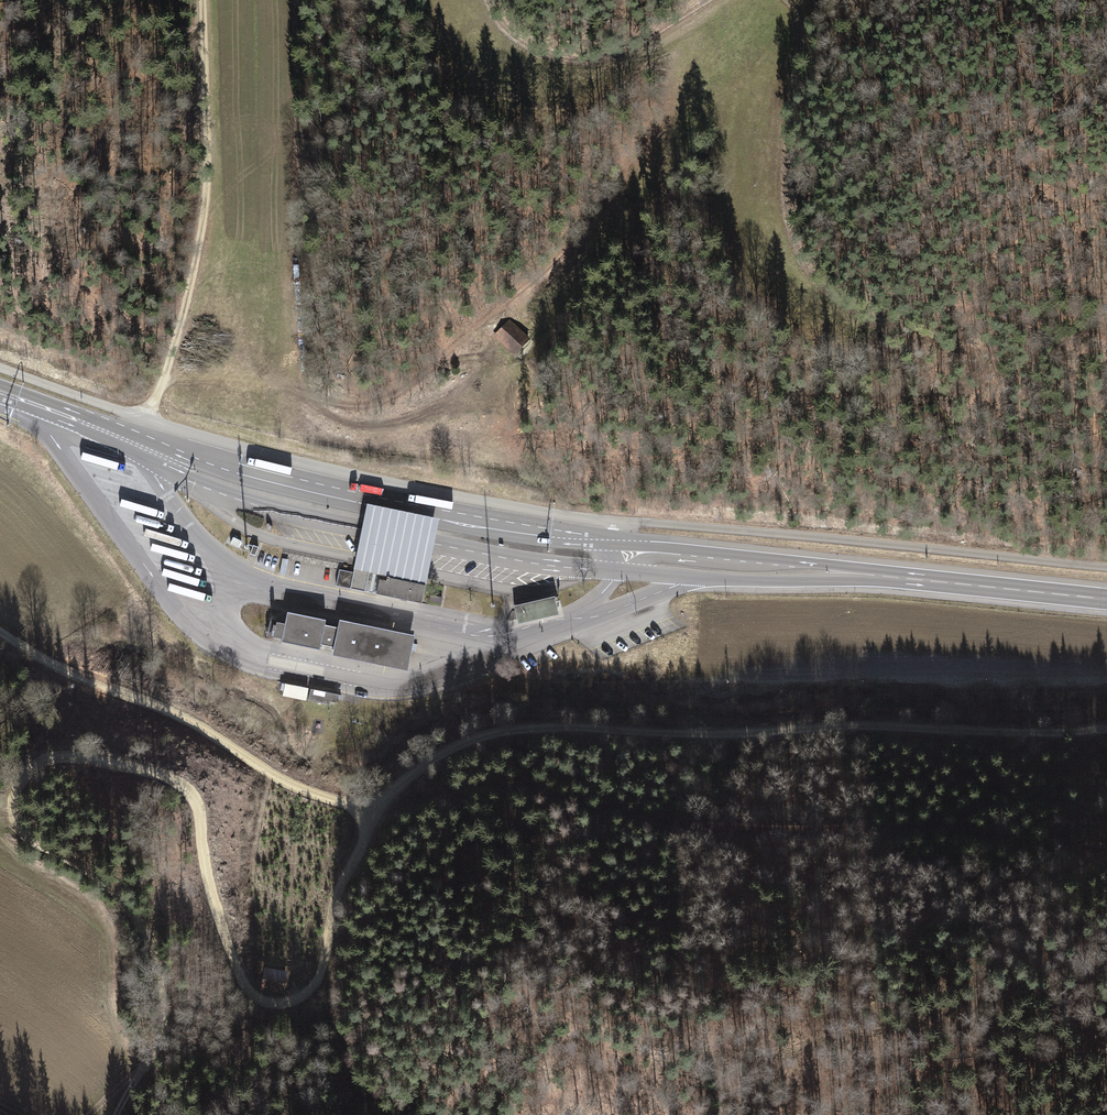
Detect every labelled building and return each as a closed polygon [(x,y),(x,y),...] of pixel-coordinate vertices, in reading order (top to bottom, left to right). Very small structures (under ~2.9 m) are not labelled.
[(629,209),(633,202),(626,198),(623,204),(628,206),(627,207),(629,209)] [(496,335),(516,354),(529,340),(509,321),(496,335)] [(437,525),(439,518),(367,503),(366,509),(362,531),(356,558),(354,567),(370,570),(388,574),(426,581),(428,572),(433,545),(437,525)] [(242,541),(234,538),(231,543),(239,547),(242,541)] [(259,547),(253,545),(250,554),(255,556),(259,547)] [(366,592),(370,570),(354,567),(353,573),(340,570),(336,585),(366,592)] [(422,604),(426,581),(388,574),(387,580),(380,579),(377,594),(422,604)] [(549,598),(520,605),(523,617),(552,610),(549,598)] [(326,620),(288,612),(285,624),(277,622),(277,625),(274,625),(275,620),(271,619),(267,636),(282,639),(282,642),(320,650),(321,645),(334,647),(333,651),(404,665),(409,638),(339,625),(338,628),(325,625),(326,620)] [(309,689),(282,683),(281,689),(285,690),(284,695),(306,699),(309,689)] [(339,695),(311,689),(309,700),(331,704),(331,701),(338,703),(339,695)] [(368,725),(352,721),(349,736),(366,739),(368,725)] [(279,973),(267,971),(264,987),(282,990),(284,976),(278,975),(279,973)]
